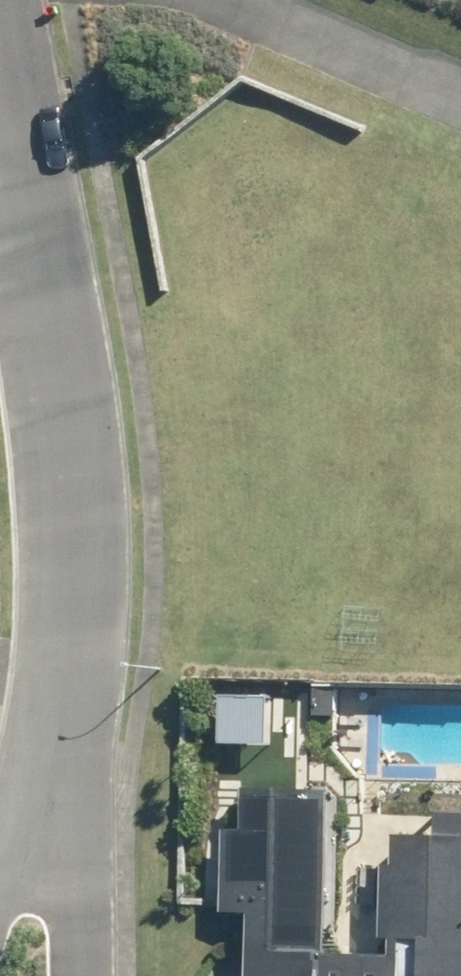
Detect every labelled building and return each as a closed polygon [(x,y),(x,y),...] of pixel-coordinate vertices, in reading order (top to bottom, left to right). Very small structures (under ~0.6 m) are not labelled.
[(284,694),(230,691),(227,744),(281,747),(284,694)] [(441,810),(440,836),(402,836),(402,859),(391,861),(389,935),(398,935),(397,952),(329,953),(334,787),(252,786),(252,827),(229,825),(226,907),(255,907),(254,975),(460,975),(460,810),(441,810)]
